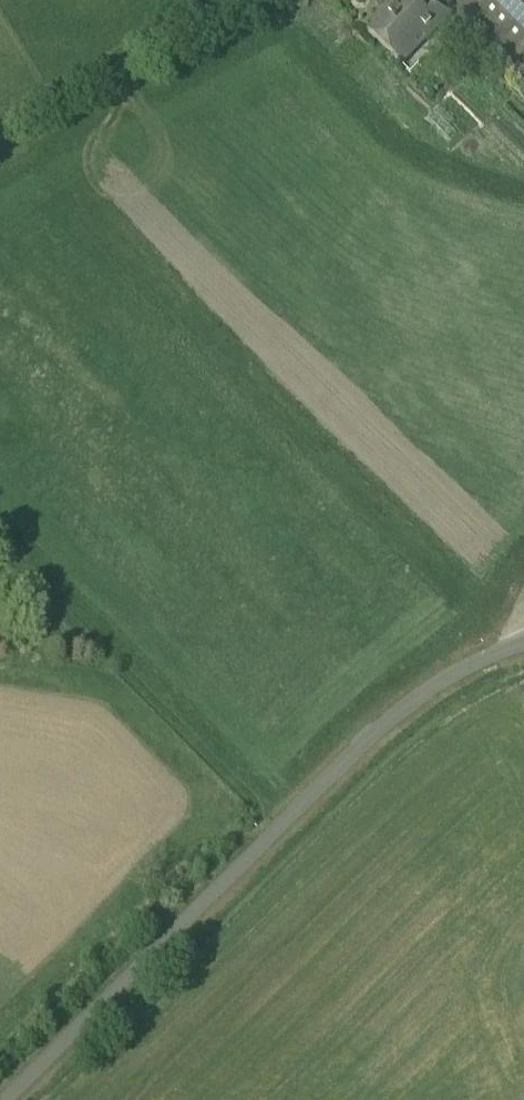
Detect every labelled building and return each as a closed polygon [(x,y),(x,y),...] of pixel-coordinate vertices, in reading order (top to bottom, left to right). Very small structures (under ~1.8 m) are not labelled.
[(437,0),(424,0),(419,5),(413,0),(399,0),(368,31),(402,64),(451,14),(437,0)] [(458,10),(523,76),(523,0),(468,0),(458,10)]
